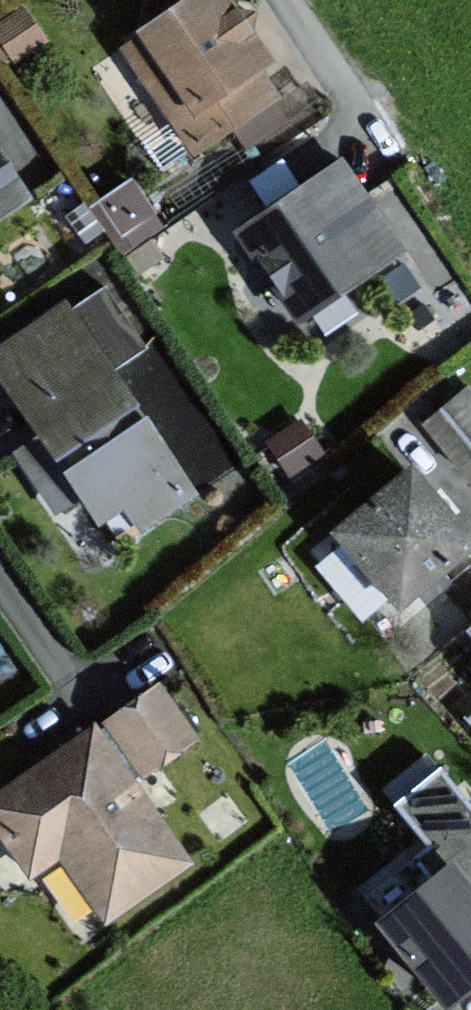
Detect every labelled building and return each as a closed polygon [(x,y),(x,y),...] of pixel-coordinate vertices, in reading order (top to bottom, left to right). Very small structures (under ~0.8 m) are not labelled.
[(220,0),(200,0),(124,49),(197,161),(240,133),(247,145),(295,114),(220,0)] [(33,204),(0,153),(0,225),(33,204)] [(404,263),(343,168),(240,234),(301,329),(404,263)] [(0,349),(0,365),(49,438),(19,458),(59,516),(89,495),(111,528),(129,516),(144,538),(200,500),(75,315),(67,304),(0,349)] [(429,406),(456,448),(470,439),(470,379),(429,406)] [(418,475),(342,537),(411,621),(470,572),(470,539),(418,475)] [(0,798),(0,825),(32,882),(64,870),(102,932),(189,874),(143,793),(200,750),(161,690),(0,798)] [(443,769),(399,805),(433,845),(417,858),(433,879),(379,922),(450,1009),(470,994),(470,804),(443,769)]
